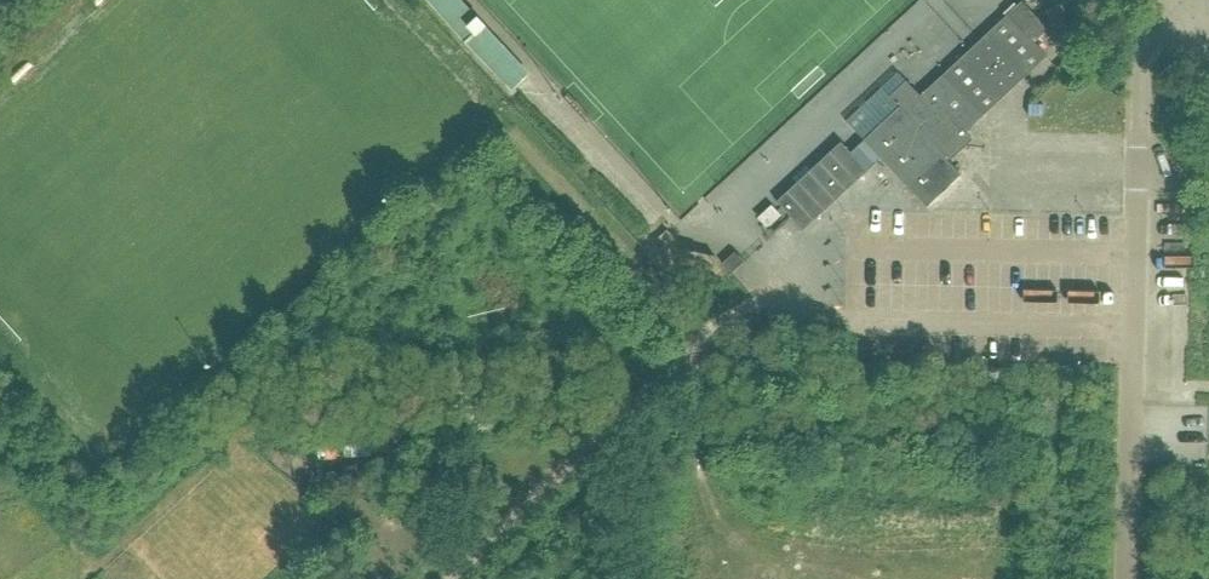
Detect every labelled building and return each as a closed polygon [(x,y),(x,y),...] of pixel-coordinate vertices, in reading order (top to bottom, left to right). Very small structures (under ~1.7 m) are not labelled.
[(421,1),(508,95),(531,73),(464,0),(422,0),(421,1)] [(945,158),(968,136),(965,133),(1047,57),(1032,42),(1046,29),(1021,3),(921,97),(907,82),(889,99),(899,109),(851,154),(841,143),(777,202),(804,231),(881,159),(911,190),(927,207),(962,175),(945,158)] [(1072,46),(1061,53),(1072,71),(1084,64),(1072,46)]
